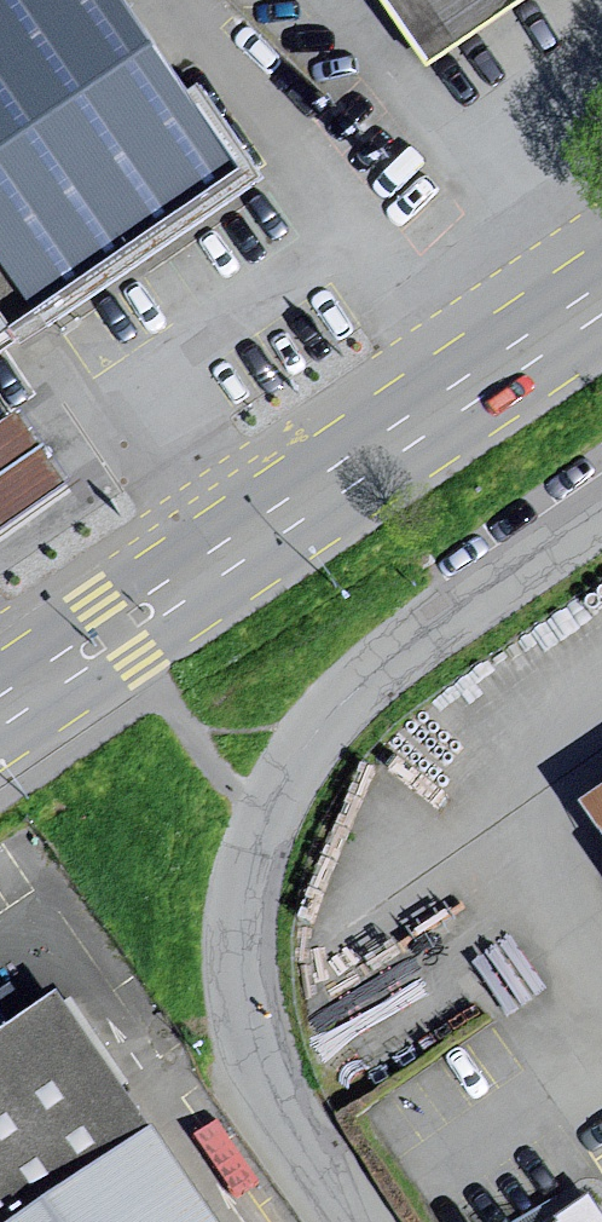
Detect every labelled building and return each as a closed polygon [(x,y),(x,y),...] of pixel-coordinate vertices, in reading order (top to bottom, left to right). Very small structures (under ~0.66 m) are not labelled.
[(238,196),(105,0),(0,0),(0,357),(238,196)] [(423,81),(545,0),(368,0),(423,81)] [(0,437),(0,538),(64,495),(17,426),(0,437)] [(575,814),(601,852),(601,795),(575,814)] [(59,1007),(0,1046),(0,1221),(203,1221),(59,1007)] [(586,1206),(563,1221),(597,1221),(586,1206)]
